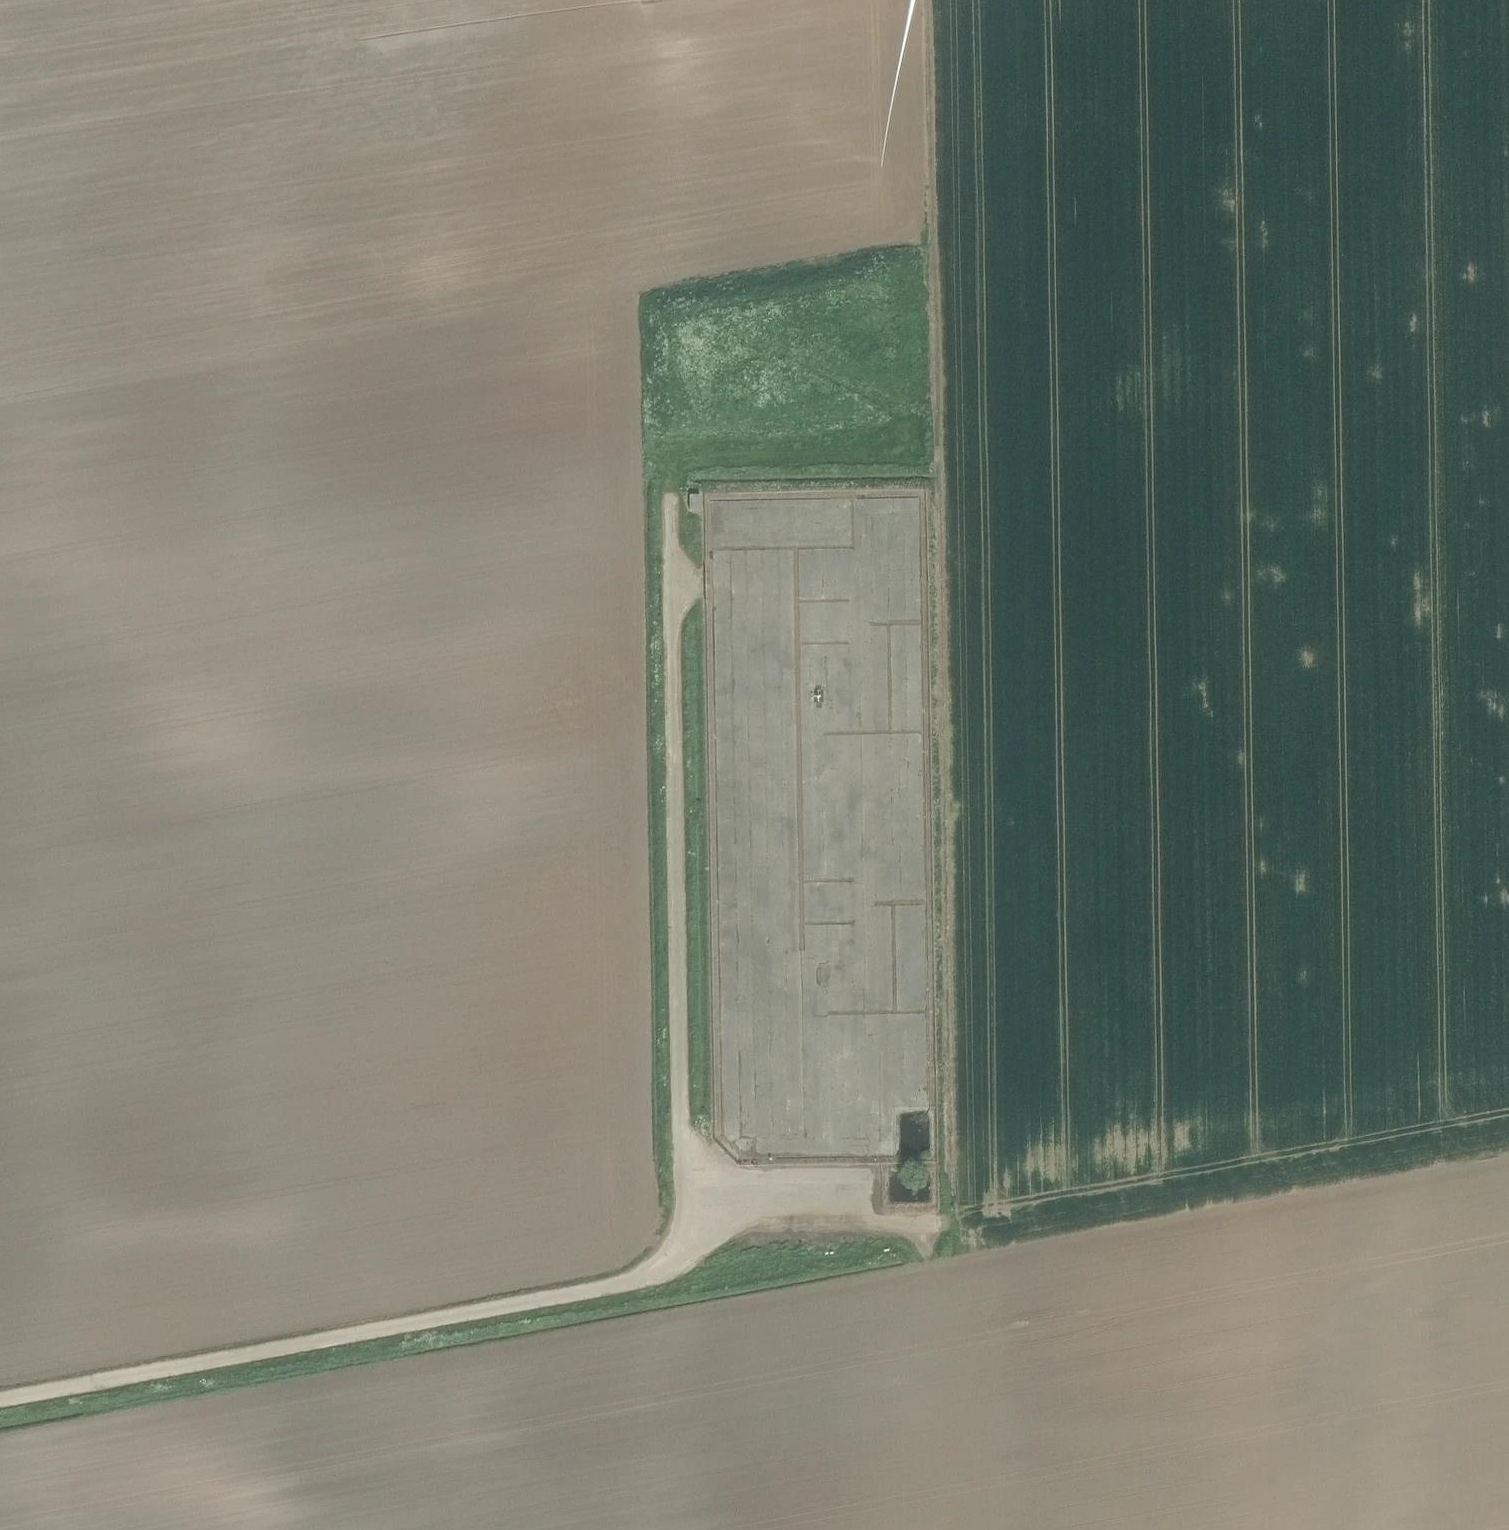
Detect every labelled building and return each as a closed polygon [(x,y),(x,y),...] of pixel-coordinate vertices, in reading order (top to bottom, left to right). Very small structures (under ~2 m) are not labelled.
[(703,496),(689,496),(689,512),(702,513),(703,496)]
